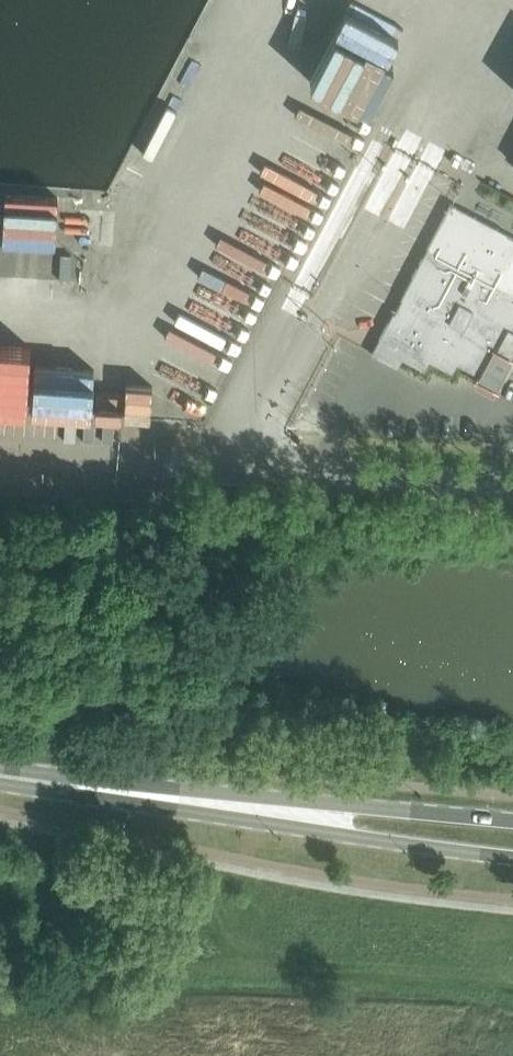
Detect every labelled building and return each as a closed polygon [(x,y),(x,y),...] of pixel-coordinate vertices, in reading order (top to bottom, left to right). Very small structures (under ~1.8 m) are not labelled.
[(497,193),(512,200),(512,157),(497,193)] [(22,293),(26,253),(45,255),(50,247),(52,226),(35,214),(23,213),(25,196),(13,187),(1,205),(0,213),(0,251),(8,257),(0,269),(0,291),(22,293)] [(373,353),(397,365),(402,355),(424,367),(429,358),(451,370),(457,360),(479,372),(484,363),(506,375),(511,365),(512,366),(512,238),(454,205),(373,353)] [(22,367),(0,366),(0,401),(76,406),(79,362),(22,358),(22,367)] [(116,409),(117,388),(97,387),(96,408),(116,409)]
